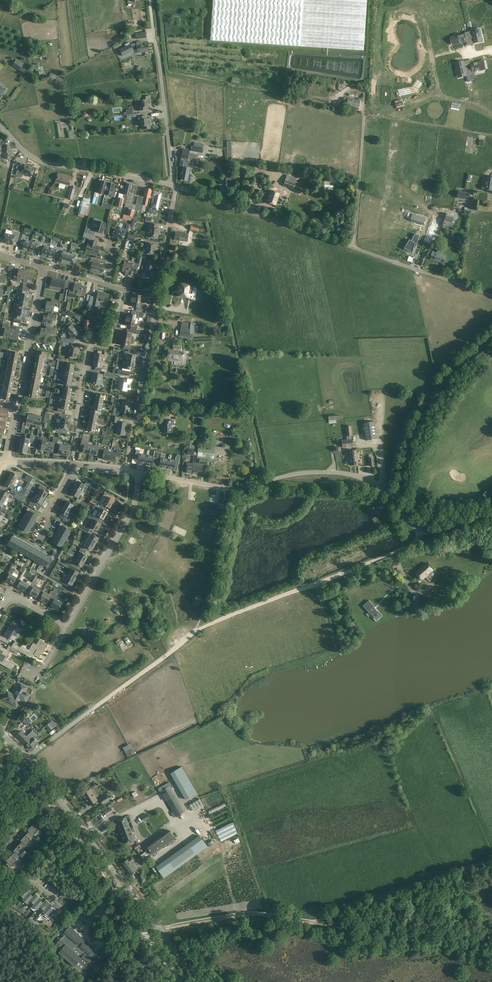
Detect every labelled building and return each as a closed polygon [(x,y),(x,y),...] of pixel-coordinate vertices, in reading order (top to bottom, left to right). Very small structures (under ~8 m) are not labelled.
[(210,40),(299,46),(361,51),(365,0),(213,0),(210,40)] [(472,34),(469,34),(470,40),(474,39),(474,40),(474,43),(483,41),(481,31),(477,32),(476,31),(472,32),(472,34)] [(470,40),(469,34),(465,35),(465,34),(453,37),(455,44),(467,41),(470,40)] [(142,45),(141,42),(136,42),(137,44),(131,45),(130,44),(120,50),(123,56),(133,51),(133,50),(137,50),(138,53),(149,51),(148,45),(142,45)] [(13,65),(20,70),(24,64),(17,59),(13,65)] [(469,71),(468,65),(465,66),(463,61),(455,62),(458,73),(458,75),(466,73),(466,72),(469,71)] [(471,65),(468,65),(469,71),(473,70),(473,72),(483,70),(481,61),(471,64),(471,65)] [(418,79),(413,85),(419,89),(423,83),(418,79)] [(411,87),(397,90),(399,96),(413,93),(411,87)] [(151,104),(150,96),(143,97),(143,100),(140,100),(141,106),(138,106),(138,111),(148,110),(148,107),(150,106),(150,104),(151,104)] [(360,100),(344,98),(343,104),(346,104),(346,105),(359,107),(360,100)] [(147,119),(147,116),(137,117),(137,122),(141,121),(141,127),(143,126),(143,129),(152,128),(151,121),(150,121),(150,119),(147,119)] [(204,144),(194,142),(194,146),(192,146),(191,151),(203,153),(204,144)] [(7,145),(2,149),(0,147),(0,154),(2,153),(7,160),(14,154),(11,151),(12,150),(7,145)] [(181,172),(180,180),(185,180),(187,174),(186,173),(188,163),(189,153),(190,150),(183,148),(181,158),(184,158),(183,166),(181,172)] [(187,174),(185,180),(188,181),(189,181),(191,181),(193,180),(193,177),(192,175),(190,174),(191,168),(192,160),(195,160),(196,160),(197,155),(189,153),(188,163),(186,173),(187,174)] [(29,166),(25,164),(23,169),(19,167),(16,175),(22,178),(24,173),(31,176),(32,173),(33,173),(34,171),(34,170),(34,169),(28,167),(29,166)] [(72,177),(58,173),(55,183),(59,184),(60,184),(69,186),(72,177)] [(297,179),(287,175),(283,186),(293,189),(297,179)] [(488,176),(486,186),(483,186),(482,190),(491,191),(491,177),(488,176)] [(99,191),(105,192),(108,183),(107,183),(107,182),(104,181),(104,182),(101,181),(100,186),(97,185),(95,192),(98,193),(99,191)] [(110,183),(108,183),(105,192),(111,194),(111,196),(114,197),(116,190),(113,190),(114,184),(111,183),(110,183)] [(116,202),(116,206),(122,207),(123,203),(125,204),(126,200),(128,200),(128,199),(129,199),(132,185),(132,184),(129,183),(129,185),(126,184),(123,199),(117,198),(116,202)] [(76,187),(71,185),(68,198),(75,200),(79,187),(76,187)] [(125,204),(125,207),(132,208),(137,186),(133,185),(133,186),(132,185),(129,199),(128,199),(128,200),(126,200),(125,204)] [(152,190),(145,188),(143,197),(138,196),(135,210),(141,212),(142,211),(145,212),(146,206),(147,206),(149,198),(150,198),(152,190)] [(279,193),(271,190),(267,203),(275,205),(279,193)] [(153,199),(150,209),(149,208),(148,212),(156,214),(157,210),(157,211),(162,193),(152,191),(150,199),(153,199)] [(471,193),(459,191),(458,198),(470,200),(471,193)] [(90,200),(84,198),(83,201),(82,201),(78,213),(86,216),(90,200)] [(124,215),(123,219),(130,220),(132,221),(133,217),(135,211),(132,210),(129,209),(127,215),(126,215),(124,215)] [(459,217),(447,213),(443,227),(442,227),(444,218),(432,215),(423,242),(435,245),(440,232),(443,233),(445,228),(454,231),(459,217)] [(413,214),(412,218),(417,220),(416,223),(424,225),(425,222),(426,218),(419,216),(413,214)] [(84,232),(94,235),(93,235),(94,231),(97,231),(96,232),(99,233),(100,232),(102,233),(103,229),(104,229),(105,224),(98,221),(98,224),(94,223),(92,230),(86,228),(84,232)] [(206,223),(200,222),(199,227),(191,225),(190,230),(194,231),(193,233),(204,235),(206,223)] [(159,225),(149,223),(148,228),(150,228),(148,237),(157,239),(159,233),(160,233),(161,229),(158,228),(159,225)] [(114,229),(112,237),(123,240),(125,232),(126,231),(125,231),(126,230),(121,228),(120,231),(114,229)] [(13,232),(6,230),(4,237),(3,237),(2,240),(3,241),(9,243),(9,244),(12,245),(14,240),(18,241),(20,233),(13,231),(13,232)] [(189,233),(175,232),(174,240),(187,242),(189,233)] [(28,251),(31,242),(25,240),(26,235),(23,234),(20,241),(24,242),(22,250),(24,250),(24,251),(27,252),(27,251),(28,251)] [(410,240),(406,246),(409,247),(408,250),(413,253),(414,248),(415,245),(416,246),(417,246),(420,235),(415,234),(412,239),(411,240),(410,240)] [(88,243),(86,251),(97,255),(100,247),(96,246),(95,245),(96,242),(97,243),(97,242),(93,241),(93,240),(91,239),(89,239),(89,240),(89,241),(90,241),(90,244),(88,243)] [(39,249),(41,242),(35,240),(34,243),(31,242),(28,251),(29,252),(28,252),(31,253),(32,252),(34,253),(36,248),(39,249)] [(47,244),(41,242),(39,249),(42,250),(41,255),(41,256),(44,257),(44,256),(47,257),(50,247),(46,246),(47,244)] [(143,248),(142,253),(145,253),(153,255),(156,245),(146,243),(145,246),(147,247),(146,249),(143,248)] [(65,264),(69,253),(62,251),(64,246),(63,246),(61,245),(60,248),(58,254),(61,255),(59,261),(61,261),(61,262),(65,264)] [(50,247),(47,257),(49,258),(52,259),(53,259),(55,253),(58,254),(60,248),(54,246),(53,249),(50,247)] [(443,253),(437,251),(436,253),(433,252),(430,259),(443,263),(446,256),(442,255),(443,253)] [(69,253),(65,264),(70,265),(70,264),(72,265),(74,259),(77,260),(79,254),(72,252),(72,254),(69,253)] [(122,257),(121,264),(123,265),(122,270),(122,272),(125,273),(125,274),(128,275),(131,261),(128,260),(128,262),(125,261),(126,258),(122,257)] [(101,261),(91,258),(89,264),(92,265),(90,270),(102,274),(104,266),(100,264),(99,264),(99,263),(99,261),(101,261)] [(135,262),(131,261),(128,275),(131,276),(132,272),(136,273),(138,264),(134,263),(135,262)] [(155,263),(146,261),(145,265),(146,266),(145,272),(153,274),(154,268),(155,263)] [(15,274),(13,281),(20,282),(23,283),(24,279),(26,271),(19,269),(18,275),(15,274)] [(23,283),(22,290),(27,291),(29,291),(30,288),(26,287),(27,281),(25,281),(26,279),(31,281),(33,272),(26,271),(24,279),(23,283)] [(52,278),(50,286),(64,288),(64,287),(68,288),(69,282),(65,281),(65,280),(52,278)] [(79,284),(75,283),(73,291),(70,290),(68,297),(75,298),(76,294),(85,296),(87,286),(81,285),(79,285),(79,284)] [(187,297),(189,285),(181,284),(180,288),(179,287),(178,292),(179,292),(179,296),(187,297)] [(17,295),(16,299),(20,300),(28,301),(29,295),(27,295),(27,291),(22,290),(18,290),(17,295)] [(60,296),(59,301),(66,302),(69,290),(65,290),(65,291),(64,291),(63,297),(60,296)] [(95,295),(93,305),(98,306),(97,306),(98,301),(107,303),(109,294),(102,293),(103,292),(98,291),(97,296),(95,295)] [(132,294),(131,300),(141,302),(141,299),(145,299),(146,293),(139,292),(139,295),(132,294)] [(47,302),(45,309),(53,311),(54,306),(57,307),(58,304),(59,301),(51,299),(51,302),(47,302)] [(15,303),(14,309),(18,309),(23,310),(24,307),(26,308),(28,301),(20,300),(19,304),(15,303)] [(140,304),(141,302),(131,300),(130,306),(136,307),(136,310),(142,312),(144,305),(140,304)] [(14,312),(12,318),(14,318),(21,320),(22,316),(24,317),(26,311),(23,310),(18,309),(17,313),(14,312)] [(126,313),(125,319),(135,321),(136,318),(139,319),(139,318),(143,318),(144,313),(140,312),(134,311),(133,314),(126,313)] [(57,315),(49,313),(48,317),(44,316),(44,320),(43,320),(42,323),(45,323),(55,325),(57,315)] [(135,321),(125,319),(124,325),(131,326),(130,329),(130,330),(137,331),(138,324),(135,324),(135,321)] [(90,320),(85,320),(84,330),(93,331),(94,321),(90,321),(90,320)] [(73,324),(70,321),(65,326),(67,329),(66,330),(73,338),(79,333),(72,325),(73,324)] [(196,324),(182,322),(180,337),(192,338),(193,334),(195,334),(196,324)] [(3,336),(10,338),(12,329),(8,328),(9,325),(3,324),(2,328),(1,331),(4,331),(3,336)] [(16,330),(12,329),(10,338),(17,339),(20,327),(16,326),(16,330)] [(55,328),(49,326),(48,330),(41,328),(40,336),(48,338),(49,334),(53,334),(54,333),(57,333),(57,329),(55,328)] [(121,334),(120,338),(134,340),(134,337),(131,336),(131,333),(139,334),(140,331),(137,331),(130,330),(130,329),(127,329),(126,332),(124,331),(123,334),(121,334)] [(133,344),(134,340),(120,338),(119,342),(122,342),(121,345),(124,346),(123,349),(129,350),(134,351),(136,351),(136,348),(129,346),(129,343),(133,344)] [(181,346),(173,345),(173,349),(169,349),(167,358),(178,360),(183,361),(184,351),(181,350),(181,346)] [(79,348),(69,346),(68,349),(70,350),(68,357),(76,358),(78,351),(79,351),(79,348)] [(37,354),(35,359),(44,361),(46,352),(37,350),(37,354)] [(94,360),(102,361),(103,356),(106,357),(107,352),(98,350),(97,353),(96,353),(96,355),(95,354),(94,360)] [(128,355),(127,360),(135,361),(136,356),(133,356),(134,351),(129,350),(128,352),(125,351),(125,354),(128,355)] [(102,361),(94,360),(92,366),(96,367),(100,368),(101,364),(104,365),(105,362),(102,361)] [(134,367),(135,361),(127,360),(126,365),(125,365),(124,368),(131,369),(131,366),(134,367)] [(102,375),(93,373),(91,383),(95,384),(96,385),(103,380),(102,378),(102,375)] [(132,380),(124,378),(123,382),(120,382),(115,381),(114,385),(119,385),(118,390),(127,391),(127,389),(130,390),(132,380)] [(130,402),(123,401),(121,412),(128,413),(129,409),(130,402)] [(68,410),(69,404),(61,403),(60,408),(58,408),(57,411),(65,413),(65,409),(68,410)] [(57,418),(56,422),(70,425),(71,419),(65,418),(66,414),(59,413),(58,419),(57,418)] [(33,425),(35,415),(28,414),(26,426),(29,426),(30,424),(33,425)] [(41,417),(35,415),(33,425),(36,425),(36,428),(39,429),(41,417)] [(174,424),(173,421),(164,421),(164,427),(163,427),(163,432),(172,432),(172,424),(174,424)] [(374,421),(363,423),(366,440),(376,439),(374,421)] [(68,431),(70,425),(56,422),(55,426),(57,426),(55,432),(62,433),(63,430),(68,431)] [(127,423),(119,422),(116,434),(125,435),(127,423)] [(353,446),(350,426),(346,427),(347,440),(341,440),(342,448),(353,446)] [(21,437),(19,445),(28,446),(29,443),(32,444),(34,436),(28,434),(27,438),(21,437)] [(41,450),(47,451),(49,442),(45,441),(46,439),(40,438),(39,444),(42,444),(41,450)] [(194,439),(187,438),(186,444),(188,444),(187,455),(194,455),(195,445),(194,445),(194,439)] [(83,452),(90,454),(92,445),(88,445),(89,441),(82,439),(81,445),(84,446),(83,452)] [(57,447),(58,441),(53,440),(53,442),(49,442),(47,451),(53,452),(54,447),(57,447)] [(58,443),(57,447),(60,448),(58,454),(65,456),(66,456),(67,450),(69,451),(71,444),(64,443),(64,445),(58,443)] [(92,445),(90,454),(97,455),(98,449),(101,450),(102,446),(102,444),(96,443),(95,446),(92,445)] [(28,446),(19,445),(18,452),(30,455),(31,451),(28,450),(28,446)] [(193,466),(192,473),(193,473),(194,474),(196,474),(197,473),(202,474),(202,466),(202,464),(207,464),(208,459),(214,459),(215,450),(215,447),(204,446),(199,445),(198,449),(197,458),(200,458),(199,463),(195,463),(193,463),(193,466)] [(109,460),(111,448),(102,446),(101,450),(100,453),(104,453),(103,459),(109,460)] [(121,450),(111,448),(109,460),(115,461),(116,456),(120,457),(121,450)] [(136,449),(135,459),(138,459),(137,463),(145,464),(146,455),(140,454),(140,450),(136,449)] [(358,465),(356,450),(344,451),(345,459),(348,459),(349,466),(358,465)] [(146,455),(145,464),(152,466),(153,462),(156,463),(158,451),(155,451),(155,453),(154,453),(153,456),(146,455)] [(158,451),(156,463),(160,463),(159,467),(167,468),(168,459),(161,458),(162,454),(161,454),(162,452),(158,451)] [(168,459),(167,468),(174,470),(175,466),(178,467),(180,457),(180,455),(177,455),(177,457),(176,457),(175,460),(168,459)] [(8,478),(15,482),(17,479),(20,480),(21,478),(18,476),(18,475),(12,472),(8,478)] [(25,488),(27,489),(31,480),(33,477),(27,474),(24,480),(28,482),(25,488)] [(15,482),(8,478),(5,485),(11,488),(15,490),(16,487),(13,485),(15,482)] [(78,481),(74,487),(81,491),(85,493),(87,491),(85,490),(87,486),(78,481)] [(99,485),(93,481),(90,486),(96,490),(99,485)] [(35,493),(37,495),(46,499),(47,497),(46,497),(48,493),(47,493),(48,490),(40,485),(35,493)] [(79,494),(81,491),(74,487),(71,493),(80,499),(82,495),(79,494)] [(0,493),(0,497),(5,500),(7,497),(11,499),(12,496),(9,494),(2,490),(0,493)] [(98,504),(102,506),(103,504),(110,508),(114,500),(112,499),(114,496),(105,491),(98,504)] [(30,502),(28,505),(38,511),(42,504),(41,504),(43,501),(45,502),(46,499),(37,495),(35,493),(34,496),(30,502)] [(76,501),(79,503),(86,507),(88,504),(78,498),(76,501)] [(91,499),(88,504),(94,506),(93,508),(98,511),(96,515),(103,519),(107,512),(101,509),(102,506),(98,504),(96,502),(91,499)] [(79,503),(76,501),(74,500),(72,504),(66,501),(63,507),(70,511),(71,508),(75,510),(79,503)] [(27,509),(24,515),(34,521),(38,515),(33,512),(34,511),(23,505),(22,506),(27,509)] [(68,513),(70,511),(63,507),(60,512),(65,515),(63,519),(68,522),(72,515),(68,513)] [(96,517),(89,514),(87,517),(93,521),(90,526),(97,530),(99,527),(100,528),(104,521),(96,517)] [(34,521),(24,515),(21,520),(31,526),(34,521)] [(56,530),(67,536),(70,530),(65,527),(66,525),(55,519),(54,522),(59,524),(56,530)] [(31,526),(21,520),(18,526),(28,532),(31,526)] [(89,529),(78,523),(76,527),(87,533),(89,529)] [(64,541),(67,536),(56,530),(53,535),(64,541)] [(87,540),(95,544),(98,538),(88,532),(86,535),(89,537),(87,540)] [(48,543),(53,536),(47,533),(43,539),(48,543)] [(8,544),(13,547),(19,537),(13,534),(8,544)] [(64,541),(53,535),(50,541),(61,547),(64,541)] [(19,550),(25,540),(19,537),(13,547),(19,550)] [(25,540),(19,550),(25,554),(30,543),(25,540)] [(95,544),(87,540),(86,543),(83,541),(81,544),(91,550),(95,544)] [(30,557),(36,547),(30,543),(25,554),(30,557)] [(36,560),(42,550),(36,547),(30,557),(36,560)] [(73,555),(85,561),(88,556),(84,554),(86,551),(81,548),(79,552),(80,552),(78,554),(70,549),(68,553),(73,555)] [(42,550),(36,560),(42,563),(47,553),(42,550)] [(47,553),(42,563),(47,567),(56,551),(54,550),(51,555),(47,553)] [(71,565),(76,568),(78,565),(82,567),(85,561),(73,555),(70,560),(73,562),(71,565)] [(64,562),(63,565),(71,569),(68,575),(67,575),(76,580),(76,579),(78,577),(77,576),(79,573),(75,571),(76,568),(71,565),(69,564),(64,562)] [(433,569),(428,564),(417,574),(422,580),(433,569)] [(15,569),(11,567),(8,573),(9,574),(6,580),(13,584),(17,578),(12,575),(15,569)] [(67,575),(68,575),(65,573),(65,574),(64,574),(64,575),(63,575),(63,576),(63,577),(61,579),(57,576),(55,579),(65,585),(70,588),(73,582),(74,582),(75,582),(76,580),(67,575)] [(29,588),(32,582),(28,580),(26,583),(21,580),(17,586),(25,591),(27,587),(29,588)] [(32,582),(29,588),(32,590),(30,593),(36,597),(40,590),(35,588),(38,583),(35,581),(33,580),(32,582)] [(60,585),(58,589),(67,594),(69,590),(60,585)] [(50,603),(56,593),(52,592),(50,595),(44,592),(40,599),(47,603),(47,602),(50,603)] [(52,604),(51,606),(58,610),(62,603),(57,600),(58,599),(60,596),(56,593),(51,602),(53,602),(52,604)] [(377,611),(373,606),(373,605),(369,600),(363,606),(368,612),(369,612),(373,617),(374,618),(376,616),(377,616),(378,615),(377,615),(379,613),(377,611)] [(20,629),(11,623),(5,635),(14,640),(20,629)] [(21,647),(19,650),(32,658),(34,655),(39,658),(43,650),(44,651),(48,644),(39,639),(36,645),(34,644),(35,643),(33,643),(29,650),(22,645),(21,647)] [(19,650),(12,646),(9,645),(7,649),(0,646),(0,661),(0,662),(0,663),(11,669),(14,664),(5,659),(9,651),(10,651),(10,650),(17,654),(19,650)] [(27,687),(20,683),(13,695),(7,691),(3,698),(16,705),(20,699),(25,702),(29,695),(24,692),(27,687)] [(35,707),(28,703),(24,711),(31,714),(35,707)] [(34,713),(29,718),(31,720),(32,722),(38,717),(37,717),(41,714),(38,710),(34,713)] [(21,731),(16,735),(25,745),(30,740),(26,736),(21,731)] [(35,735),(33,737),(30,740),(25,745),(30,749),(32,746),(33,747),(38,742),(37,741),(39,739),(35,735)] [(136,753),(133,747),(125,752),(128,757),(136,753)] [(173,778),(186,799),(197,793),(182,767),(170,773),(173,778)] [(168,782),(158,789),(160,792),(161,791),(176,817),(185,812),(170,786),(168,782)] [(97,800),(91,789),(82,794),(89,805),(97,800)] [(110,800),(107,795),(100,800),(103,804),(110,800)] [(203,804),(200,799),(199,799),(189,805),(192,811),(203,804)] [(134,840),(126,817),(116,821),(124,843),(134,840)] [(28,833),(32,837),(33,835),(38,830),(37,828),(39,827),(35,823),(33,825),(28,830),(29,832),(28,833)] [(175,838),(169,830),(146,846),(152,854),(175,838)] [(22,842),(21,844),(25,847),(31,840),(33,838),(32,837),(28,833),(26,835),(21,840),(22,842)] [(207,846),(200,836),(181,849),(188,860),(207,846)] [(25,847),(21,844),(19,845),(14,851),(15,852),(14,854),(18,857),(19,856),(24,850),(23,849),(25,847)] [(188,860),(181,849),(156,867),(164,878),(188,860)] [(18,857),(14,854),(12,856),(12,855),(7,861),(8,862),(6,864),(10,868),(12,866),(17,861),(16,859),(18,857)] [(134,860),(131,856),(122,863),(130,875),(136,870),(131,863),(134,860)] [(141,873),(137,876),(142,883),(147,880),(141,873)] [(22,900),(30,891),(26,887),(22,891),(20,888),(15,894),(18,896),(22,900)] [(30,891),(22,900),(27,903),(33,896),(31,895),(32,893),(30,891)] [(32,905),(32,906),(40,897),(36,893),(33,896),(27,903),(30,906),(32,905)] [(42,899),(40,897),(32,906),(37,910),(40,906),(43,902),(41,901),(42,899)] [(40,906),(37,909),(41,912),(42,912),(44,910),(50,903),(46,899),(43,902),(40,906)] [(44,910),(42,912),(47,916),(46,917),(49,919),(53,914),(50,912),(53,909),(51,907),(52,905),(50,903),(44,910)] [(94,949),(69,926),(64,932),(66,934),(63,937),(62,937),(60,939),(58,937),(56,942),(57,943),(55,945),(60,950),(59,952),(74,966),(73,967),(79,972),(81,973),(80,975),(85,980),(90,974),(93,976),(98,971),(97,970),(102,964),(99,961),(104,956),(99,951),(97,952),(94,950),(94,949)]
